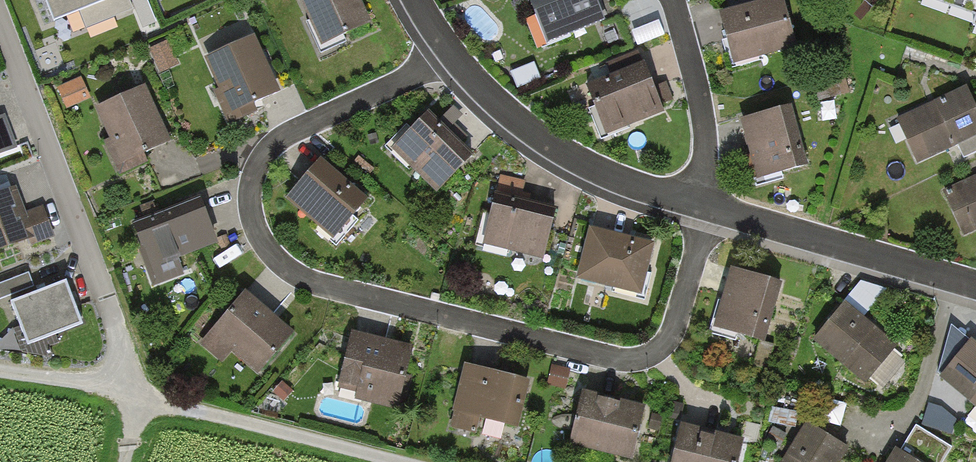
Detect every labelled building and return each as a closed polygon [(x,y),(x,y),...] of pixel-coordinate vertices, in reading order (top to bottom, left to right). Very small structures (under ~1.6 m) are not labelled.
[(55,27),(83,16),(89,31),(133,13),(128,0),(44,0),(55,27)] [(297,0),(326,58),(375,33),(359,0),(297,0)] [(552,50),(609,27),(597,0),(531,0),(552,50)] [(975,18),(975,0),(926,0),(975,18)] [(783,4),(721,21),(736,71),(797,54),(783,4)] [(175,63),(166,39),(152,44),(162,68),(175,63)] [(253,42),(205,64),(231,120),(279,98),(253,42)] [(647,67),(587,89),(607,143),(667,121),(647,67)] [(83,74),(60,83),(68,105),(92,96),(83,74)] [(896,124),(917,170),(975,143),(975,110),(968,92),(896,124)] [(147,93),(97,115),(121,168),(170,146),(147,93)] [(791,110),(741,123),(757,187),(808,174),(791,110)] [(475,159),(426,116),(393,153),(442,196),(475,159)] [(15,154),(3,120),(0,122),(0,159),(15,154)] [(323,163),(288,207),(336,246),(371,202),(323,163)] [(946,193),(967,239),(975,234),(975,180),(946,193)] [(0,200),(0,261),(51,243),(41,214),(25,220),(16,195),(0,200)] [(560,216),(499,201),(487,252),(548,267),(560,216)] [(217,245),(201,204),(137,228),(152,269),(217,245)] [(656,248),(592,234),(581,287),(645,301),(656,248)] [(849,294),(868,309),(884,289),(866,274),(849,294)] [(786,289),(732,275),(716,334),(769,349),(786,289)] [(69,289),(13,309),(29,356),(86,335),(69,289)] [(295,340),(245,298),(211,338),(261,380),(295,340)] [(895,345),(846,308),(816,348),(865,385),(895,345)] [(415,352),(353,339),(341,395),(402,409),(415,352)] [(971,347),(944,386),(975,408),(975,351),(971,347)] [(520,432),(530,386),(466,371),(451,435),(477,440),(480,424),(520,432)] [(583,395),(571,450),(632,461),(635,461),(646,408),(583,395)] [(955,430),(961,411),(931,402),(925,422),(955,430)] [(784,461),(845,461),(848,456),(807,429),(784,461)] [(682,431),(675,461),(743,461),(746,445),(682,431)]
